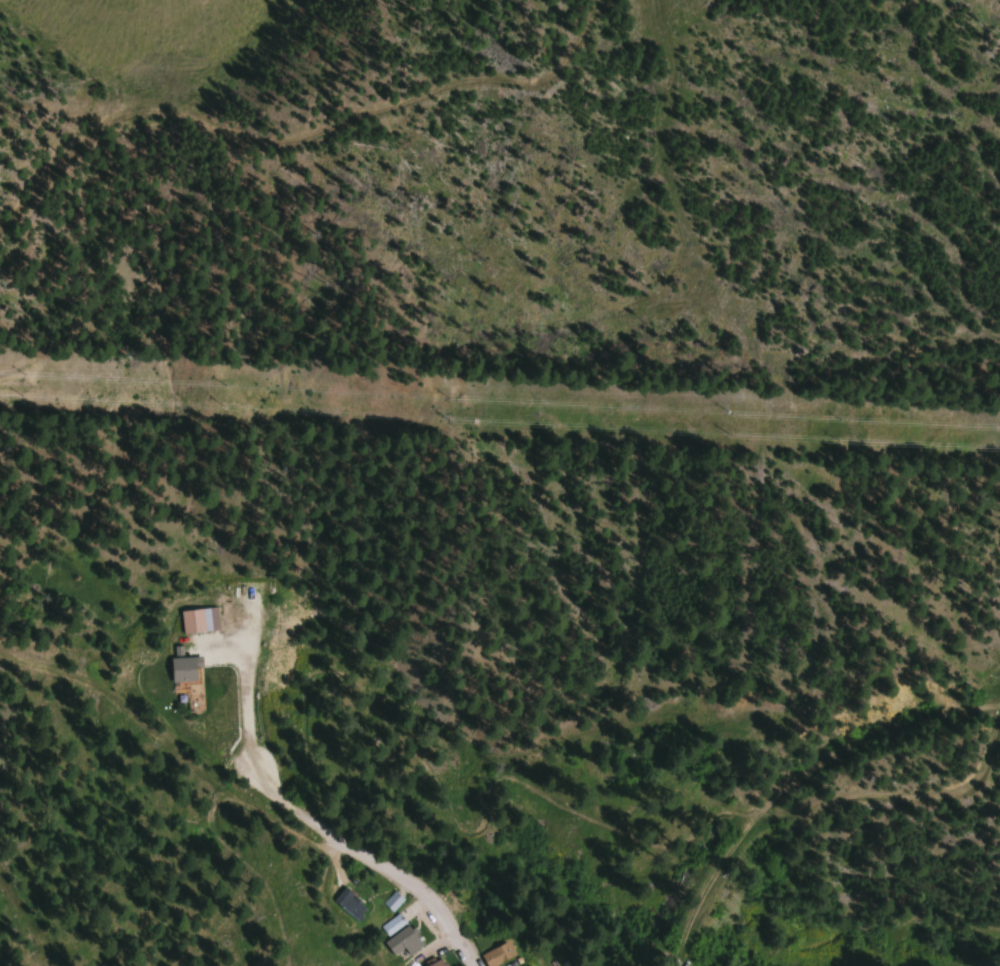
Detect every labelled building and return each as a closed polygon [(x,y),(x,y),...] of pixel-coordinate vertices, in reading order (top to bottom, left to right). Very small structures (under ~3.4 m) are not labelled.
[(217,632),(217,609),(181,610),(182,633),(217,632)] [(170,658),(170,683),(196,683),(196,658),(170,658)] [(356,921),(368,908),(344,887),(332,900),(356,921)] [(383,902),(391,911),(403,899),(394,890),(383,902)] [(405,924),(399,914),(380,925),(385,935),(405,924)] [(421,943),(406,925),(384,943),(394,955),(403,948),(408,954),(421,943)] [(515,955),(508,940),(479,953),(485,965),(492,965),(515,955)] [(441,958),(424,965),(445,965),(441,958)]
